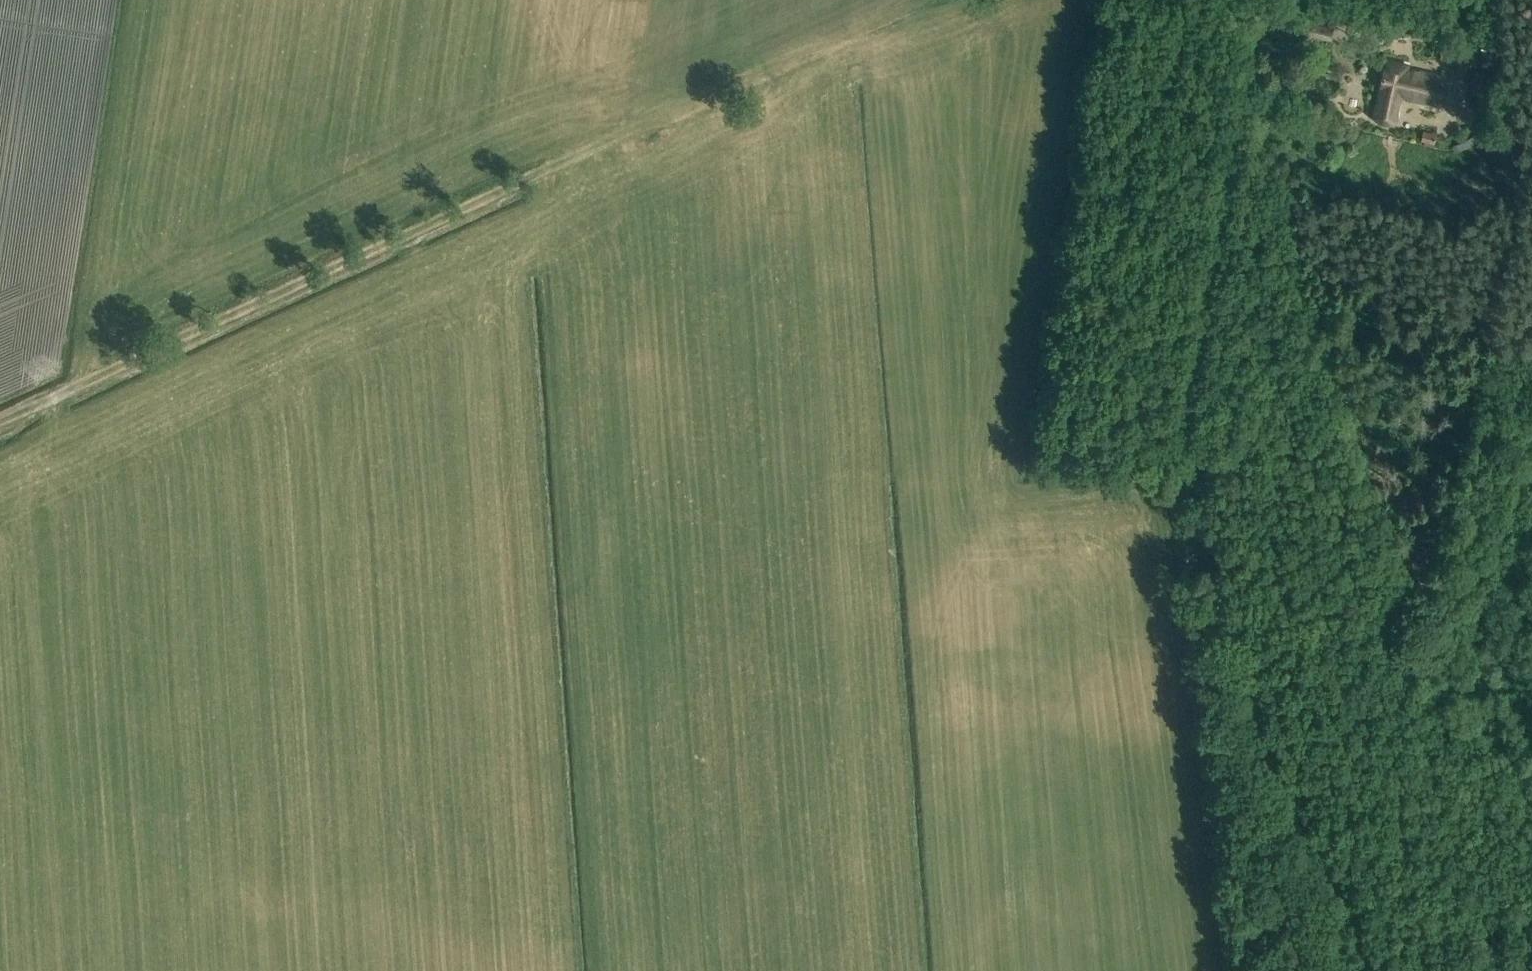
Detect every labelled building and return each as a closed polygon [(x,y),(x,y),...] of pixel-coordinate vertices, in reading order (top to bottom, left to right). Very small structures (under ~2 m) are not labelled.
[(1334,23),(1311,18),(1308,30),(1332,35),(1334,23)] [(1458,65),(1455,74),(1466,76),(1468,68),(1475,69),(1480,52),(1443,43),(1438,61),(1458,65)] [(1378,108),(1377,111),(1375,118),(1381,122),(1390,124),(1397,123),(1399,115),(1398,111),(1401,97),(1438,105),(1438,106),(1444,79),(1443,79),(1407,71),(1409,67),(1388,62),(1386,72),(1385,72),(1382,88),(1383,88),(1378,108)] [(1487,72),(1473,72),(1472,93),(1486,94),(1487,72)]
